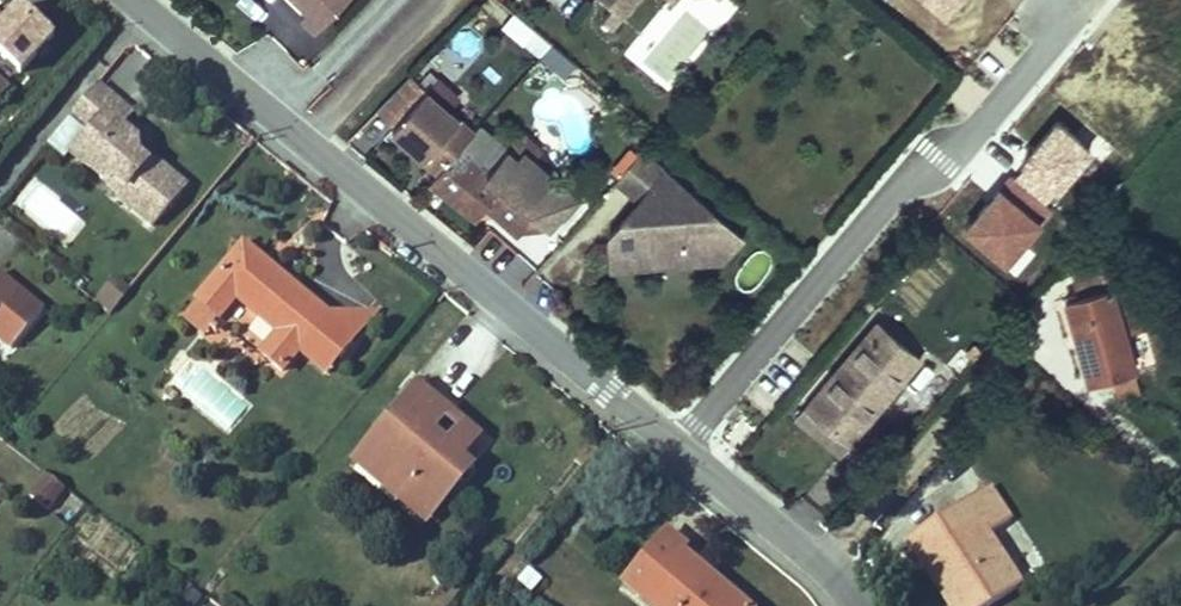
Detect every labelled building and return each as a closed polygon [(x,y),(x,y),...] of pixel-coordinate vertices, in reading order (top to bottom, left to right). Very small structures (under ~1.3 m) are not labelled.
[(309,12),(304,18),(318,32),(349,0),(296,0),(309,12)] [(605,0),(623,16),(614,26),(623,33),(651,0),(605,0)] [(56,34),(23,3),(2,26),(0,24),(0,51),(22,71),(56,34)] [(511,12),(499,27),(565,82),(577,67),(511,12)] [(11,88),(0,78),(0,99),(11,88)] [(408,78),(377,109),(394,125),(390,129),(436,171),(431,178),(458,201),(477,218),(487,206),(520,233),(535,216),(549,229),(576,195),(533,159),(541,151),(523,136),(508,137),(497,130),(490,137),(476,127),(470,133),(408,78)] [(155,222),(188,182),(159,159),(151,158),(143,152),(140,137),(135,133),(123,123),(133,109),(99,81),(73,113),(91,129),(73,151),(123,191),(124,192),(121,195),(122,196),(155,222)] [(644,146),(619,174),(643,195),(612,232),(616,262),(690,257),(724,254),(746,228),(644,146)] [(335,312),(335,311),(248,236),(192,301),(216,322),(247,286),(291,324),(270,348),(289,365),(304,345),(318,357),(353,349),(360,341),(355,309),(335,312)] [(1146,363),(1116,265),(1081,276),(1087,294),(1072,299),(1096,379),(1105,376),(1145,364),(1146,363)] [(0,273),(0,337),(17,350),(50,310),(2,270),(0,273)] [(118,306),(133,288),(119,277),(104,294),(118,306)] [(118,306),(104,294),(98,301),(113,313),(118,306)] [(388,307),(355,309),(360,341),(388,307)] [(872,321),(803,405),(848,442),(851,444),(867,426),(857,418),(873,398),(882,406),(920,361),(872,321)] [(353,349),(318,357),(336,371),(353,349)] [(1111,393),(1150,381),(1145,364),(1105,376),(1111,393)] [(423,374),(360,450),(410,491),(425,472),(438,482),(451,466),(463,476),(480,455),(471,447),(487,427),(476,418),(469,413),(453,433),(432,415),(449,395),(423,374)] [(469,413),(449,395),(432,415),(453,433),(469,413)] [(867,426),(882,406),(873,398),(857,418),(867,426)] [(848,442),(803,405),(791,420),(812,438),(836,457),(848,442)] [(434,510),(463,476),(451,466),(438,482),(425,472),(410,491),(434,510)] [(57,513),(73,491),(51,475),(35,496),(57,513)] [(994,548),(1001,539),(999,536),(1008,530),(986,496),(907,547),(924,573),(934,566),(955,597),(960,605),(1004,605),(1024,593),(994,548)] [(626,574),(648,591),(653,585),(678,605),(677,605),(754,605),(756,603),(736,587),(728,596),(716,587),(724,577),(685,545),(692,537),(670,520),(626,574)] [(949,605),(960,605),(955,597),(934,566),(924,573),(942,599),(944,598),(949,605)] [(728,596),(736,587),(730,582),(724,577),(716,587),(728,596)]
